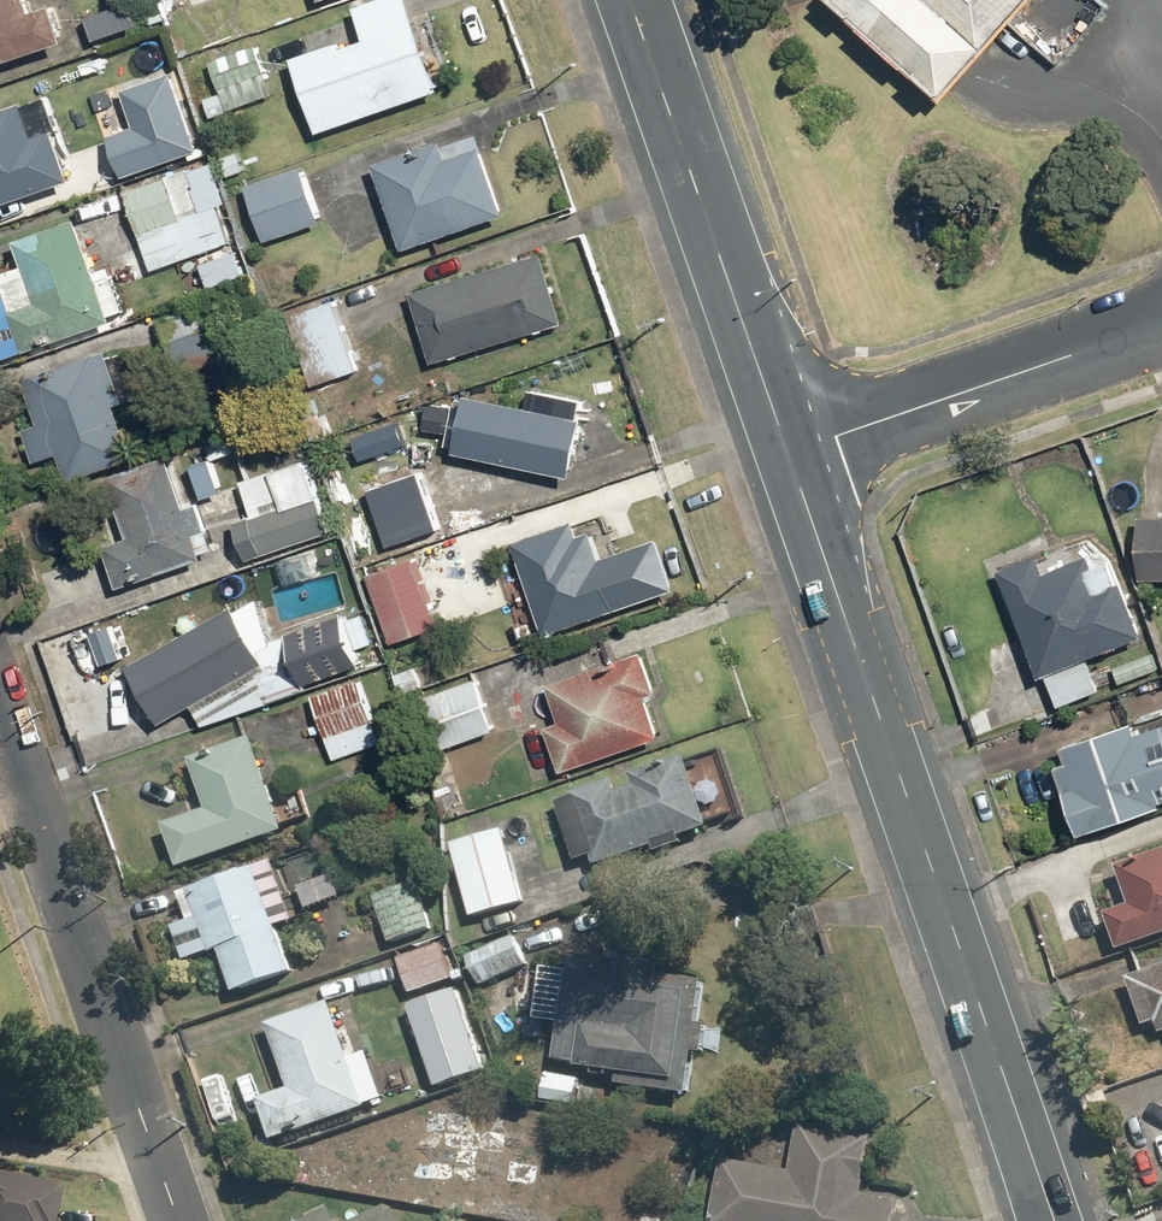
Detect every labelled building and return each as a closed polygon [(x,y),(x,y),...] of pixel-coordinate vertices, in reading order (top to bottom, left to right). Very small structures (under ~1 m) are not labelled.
[(59,52),(47,9),(26,15),(21,0),(0,0),(0,70),(59,52)] [(189,12),(222,0),(185,0),(189,12)] [(339,47),(291,63),(316,138),(436,98),(403,0),(352,18),(355,29),(335,35),(339,47)] [(941,100),(1033,0),(838,0),(941,100)] [(136,2),(83,19),(92,47),(145,30),(136,2)] [(273,98),(258,49),(209,65),(218,95),(203,100),(209,118),(273,98)] [(196,155),(175,78),(106,96),(128,174),(196,155)] [(0,119),(0,208),(69,186),(53,137),(31,144),(21,112),(0,119)] [(475,133),(374,168),(405,254),(505,219),(475,133)] [(246,149),(219,158),(227,184),(255,175),(246,149)] [(304,169),(246,188),(266,245),(323,226),(304,169)] [(181,175),(123,196),(150,275),(234,245),(221,208),(195,217),(181,175)] [(0,278),(0,297),(20,357),(109,327),(107,321),(126,315),(114,281),(99,286),(80,227),(12,250),(19,271),(0,278)] [(240,252),(217,259),(228,291),(251,283),(240,252)] [(539,260),(409,299),(430,366),(559,327),(539,260)] [(219,295),(155,320),(175,373),(239,349),(219,295)] [(338,305),(285,324),(311,394),(364,375),(338,305)] [(142,463),(111,353),(3,384),(28,472),(59,463),(65,485),(142,463)] [(540,412),(462,399),(452,461),(572,481),(582,421),(569,419),(572,405),(542,400),(540,412)] [(199,428),(209,462),(232,455),(222,422),(199,428)] [(168,460),(109,481),(129,539),(105,547),(121,592),(198,565),(191,544),(207,538),(197,509),(186,513),(168,460)] [(305,461),(239,482),(251,519),(229,526),(243,567),(294,551),(311,545),(330,539),(305,461)] [(424,477),(371,493),(387,548),(441,532),(424,477)] [(1138,519),(1134,580),(1161,582),(1161,520),(1138,519)] [(569,529),(513,546),(531,607),(514,612),(525,645),(673,599),(657,547),(606,563),(598,537),(574,544),(569,529)] [(1104,532),(998,571),(1037,677),(1143,638),(1104,532)] [(311,545),(294,551),(300,570),(352,553),(346,534),(330,539),(311,545)] [(413,562),(367,577),(389,645),(435,630),(420,583),(413,562)] [(157,728),(191,708),(203,729),(372,671),(365,651),(358,654),(356,647),(370,642),(360,612),(275,641),(254,606),(235,617),(231,611),(125,674),(157,728)] [(643,658),(550,689),(562,724),(542,730),(558,776),(659,742),(645,698),(656,694),(643,658)] [(422,663),(393,674),(402,699),(431,689),(422,663)] [(1088,666),(1045,685),(1056,710),(1099,692),(1088,666)] [(477,682),(422,699),(438,753),(493,736),(477,682)] [(356,685),(313,699),(333,763),(377,749),(356,685)] [(1052,767),(1078,839),(1161,809),(1159,804),(1161,803),(1161,724),(1135,734),(1131,724),(1063,748),(1068,761),(1052,767)] [(270,804),(249,745),(187,767),(205,816),(160,832),(175,874),(308,828),(296,795),(270,804)] [(609,785),(556,803),(576,864),(591,859),(594,868),(704,831),(680,760),(629,777),(634,790),(613,796),(609,785)] [(503,831),(449,845),(469,919),(523,905),(503,831)] [(323,848),(282,866),(304,915),(345,897),(323,848)] [(1112,872),(1126,910),(1107,918),(1121,955),(1161,939),(1161,853),(1112,872)] [(290,919),(270,862),(176,897),(186,925),(196,922),(203,941),(184,948),(190,966),(214,957),(229,998),(292,975),(274,925),(290,919)] [(421,885),(373,897),(385,945),(434,933),(421,885)] [(514,939),(464,959),(477,989),(526,969),(514,939)] [(444,944),(397,960),(410,997),(456,981),(444,944)] [(657,969),(568,959),(555,1064),(568,1066),(567,1075),(686,1090),(691,1052),(710,1054),(713,1029),(697,1027),(702,987),(655,982),(657,969)] [(1124,983),(1141,1030),(1152,1026),(1156,1040),(1161,1038),(1161,970),(1124,983)] [(438,991),(410,1000),(426,1049),(454,1040),(438,991)] [(363,1111),(328,1004),(265,1024),(287,1089),(253,1100),(267,1142),(363,1111)] [(582,1081),(543,1078),(541,1107),(579,1111),(582,1081)] [(719,1154),(705,1220),(894,1220),(897,1209),(856,1201),(870,1134),(799,1119),(788,1168),(719,1154)] [(0,1182),(0,1220),(42,1220),(47,1191),(0,1182)] [(390,1209),(360,1220),(394,1220),(390,1209)]
